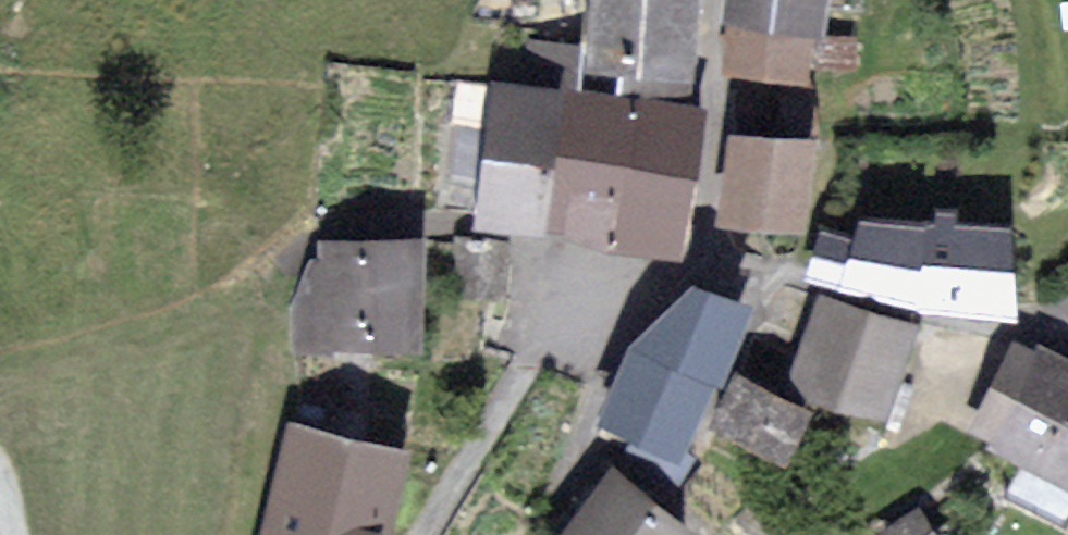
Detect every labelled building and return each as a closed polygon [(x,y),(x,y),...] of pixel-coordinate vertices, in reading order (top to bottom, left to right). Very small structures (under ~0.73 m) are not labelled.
[(695,0),(597,0),(592,67),(689,74),(695,0)] [(828,0),(735,0),(733,27),(817,34),(825,35),(828,0)] [(813,84),(817,34),(733,27),(728,76),(813,84)] [(580,48),(535,43),(531,79),(577,84),(580,48)] [(680,252),(700,113),(502,84),(487,186),(482,224),(539,232),(541,218),(553,220),(567,222),(565,235),(582,237),(680,252)] [(808,145),(735,139),(728,221),(801,227),(808,145)] [(1010,312),(1008,231),(867,221),(864,237),(830,229),(816,276),(910,305),(1010,312)] [(326,265),(298,308),(297,344),(416,347),(418,242),(326,240),(326,265)] [(503,244),(460,244),(461,293),(503,293),(503,244)] [(750,312),(695,288),(631,355),(715,391),(750,312)] [(913,333),(819,301),(791,382),(885,414),(913,333)] [(1018,342),(972,429),(1029,458),(1067,478),(1067,368),(1018,342)] [(601,424),(685,460),(715,391),(631,355),(601,424)] [(807,413),(739,380),(716,426),(784,460),(807,413)] [(403,455),(292,429),(273,509),(384,534),(403,455)] [(610,481),(572,534),(686,534),(610,481)] [(778,518),(760,498),(742,514),(760,534),(778,518)] [(384,534),(273,509),(267,534),(384,534)] [(917,514),(886,534),(931,534),(917,514)]
